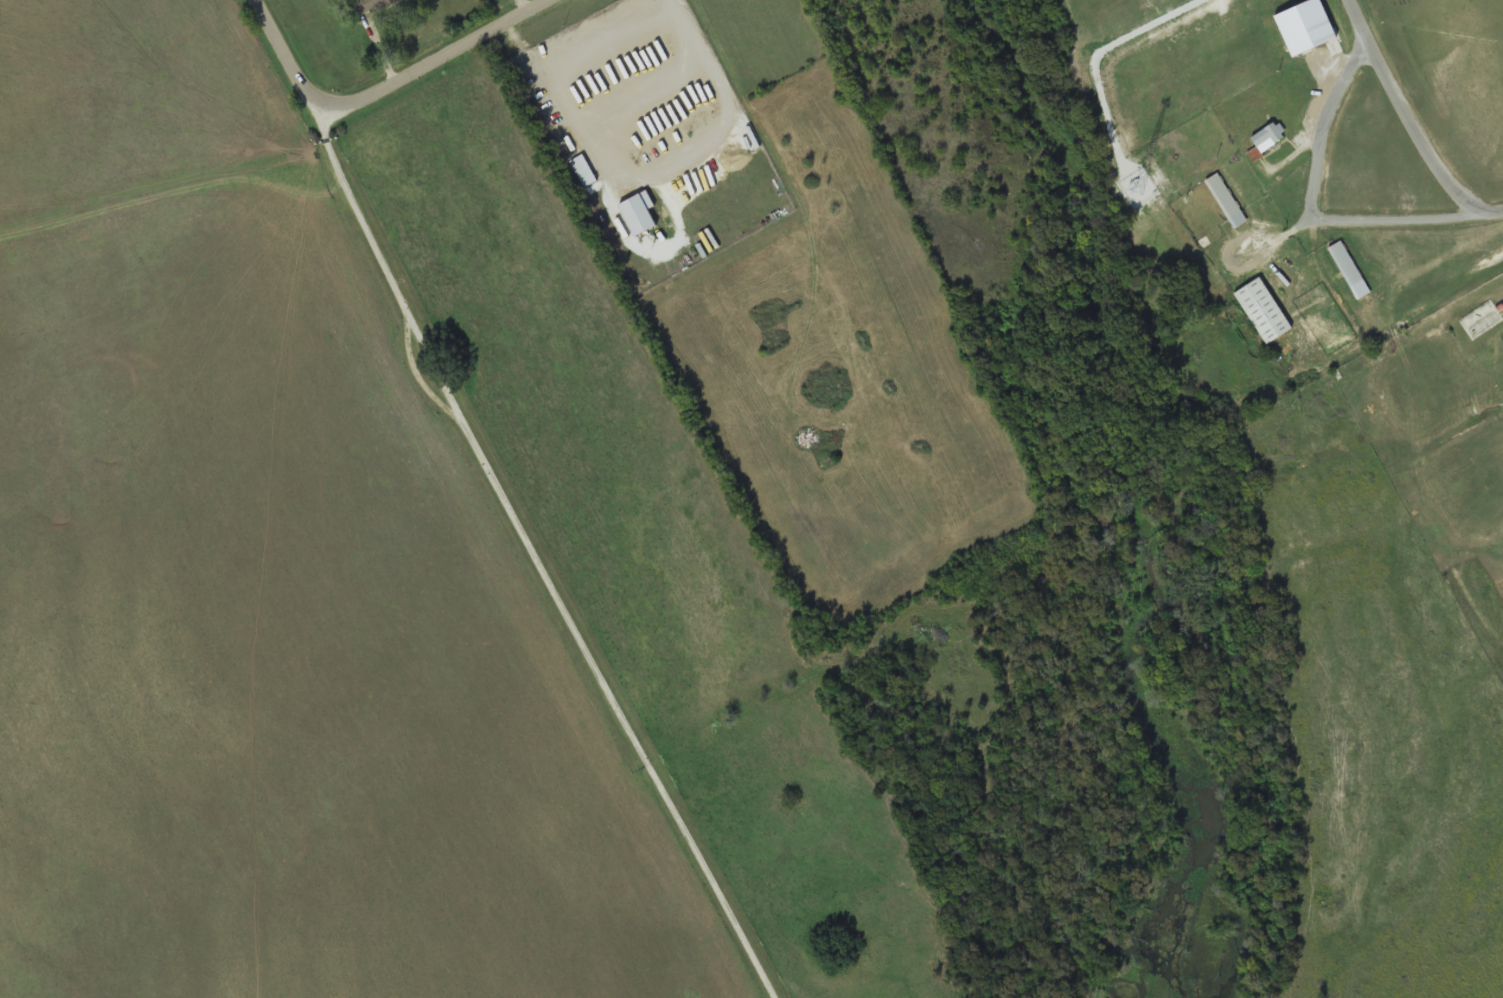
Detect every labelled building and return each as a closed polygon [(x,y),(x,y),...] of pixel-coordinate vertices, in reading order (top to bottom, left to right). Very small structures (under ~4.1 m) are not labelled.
[(359,15),(393,0),(353,0),(359,15)] [(1291,56),(1335,37),(1319,0),(1308,0),(1273,15),(1291,56)] [(1244,148),(1256,160),(1285,131),(1273,119),(1244,148)] [(583,187),(596,180),(583,153),(569,160),(583,187)] [(1247,219),(1217,174),(1206,181),(1236,226),(1247,219)] [(1328,248),(1350,286),(1363,279),(1341,240),(1328,248)] [(1266,343),(1292,327),(1261,276),(1235,292),(1266,343)]
